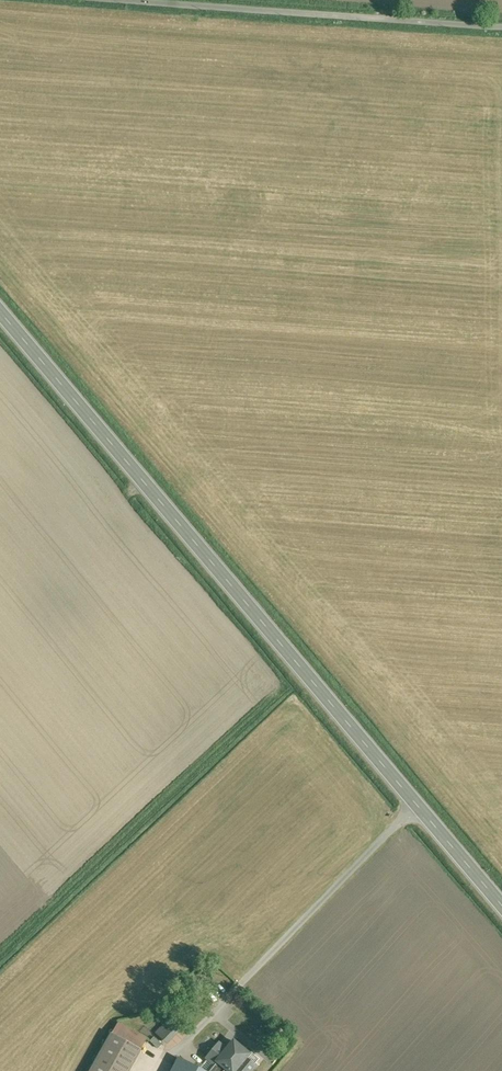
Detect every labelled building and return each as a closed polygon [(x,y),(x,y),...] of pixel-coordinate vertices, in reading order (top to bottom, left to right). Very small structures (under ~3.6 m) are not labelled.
[(156,1033),(152,1044),(161,1050),(164,1047),(170,1048),(187,1032),(172,1019),(156,1033)] [(95,1070),(135,1070),(151,1040),(121,1023),(95,1070)] [(241,1066),(250,1056),(236,1043),(219,1062),(228,1070),(237,1070),(241,1066)] [(176,1057),(169,1070),(202,1070),(176,1057)] [(228,1070),(219,1062),(211,1070),(227,1070),(228,1070)]
